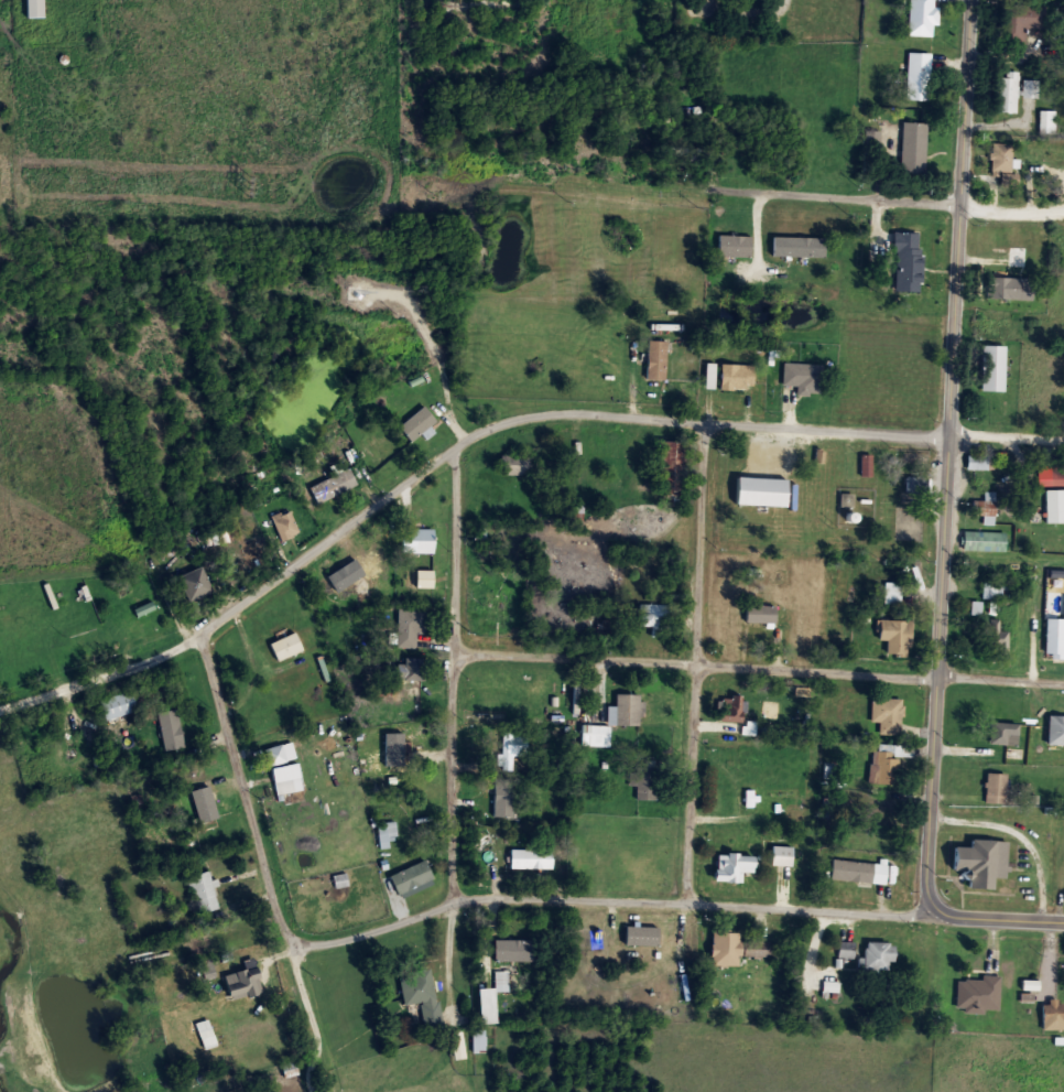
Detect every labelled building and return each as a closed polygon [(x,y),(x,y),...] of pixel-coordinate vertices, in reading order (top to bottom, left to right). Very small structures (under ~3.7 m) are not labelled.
[(25,18),(25,0),(43,0),(43,18),(25,18)] [(431,0),(411,0),(411,11),(431,11),(431,0)] [(906,33),(907,0),(934,0),(933,22),(931,22),(930,34),(906,33)] [(1001,43),(1002,3),(1043,4),(1042,28),(1023,26),(1023,44),(1001,43)] [(905,98),(908,51),(931,52),(929,99),(905,98)] [(998,73),(1020,73),(1018,115),(997,113),(998,73)] [(1039,99),(1023,99),(1024,82),(1040,82),(1039,99)] [(1041,132),(1041,110),(1056,110),(1056,132),(1041,132)] [(925,171),(900,170),(901,120),(926,121),(925,171)] [(1013,145),(1012,175),(992,174),(992,145),(1013,145)] [(918,290),(892,289),(894,231),(920,231),(918,290)] [(716,256),(716,235),(749,235),(749,256),(716,256)] [(823,236),(823,256),(770,256),(770,236),(823,236)] [(1024,246),(1024,267),(1006,267),(1007,245),(1024,246)] [(985,296),(986,275),(1031,278),(1030,299),(985,296)] [(644,379),(645,339),(664,340),(663,379),(644,379)] [(980,391),(982,346),(1006,347),(1003,392),(980,391)] [(794,393),(794,385),(781,385),(781,363),(818,363),(818,394),(794,393)] [(718,389),(718,364),(751,364),(751,390),(718,389)] [(410,441),(397,425),(422,404),(434,420),(410,441)] [(819,435),(830,436),(828,454),(817,453),(819,435)] [(683,441),(682,490),(656,490),(658,441),(683,441)] [(500,474),(500,454),(531,454),(531,474),(500,474)] [(869,454),(869,475),(858,475),(858,454),(869,454)] [(965,468),(965,454),(987,454),(987,468),(965,468)] [(1052,464),(1063,464),(1063,484),(1052,484),(1052,464)] [(307,486),(346,466),(355,484),(317,504),(307,486)] [(738,506),(739,476),(791,479),(789,509),(738,506)] [(904,476),(903,493),(924,494),(924,477),(904,476)] [(1046,489),(1063,489),(1063,522),(1046,522),(1046,489)] [(981,490),(992,490),(992,523),(980,523),(980,515),(969,515),(969,500),(981,500),(981,490)] [(898,504),(911,505),(911,520),(898,519),(898,504)] [(298,531),(281,540),(270,516),(287,507),(298,531)] [(895,522),(895,537),(908,537),(908,522),(895,522)] [(435,552),(406,552),(406,528),(435,528),(435,552)] [(1006,550),(962,549),(963,529),(1006,530),(1006,550)] [(186,602),(175,576),(199,565),(210,590),(186,602)] [(433,587),(416,587),(416,570),(433,570),(433,587)] [(980,598),(980,582),(1007,582),(1007,598),(980,598)] [(666,627),(661,627),(661,636),(649,636),(649,626),(637,626),(637,604),(666,604),(666,627)] [(746,621),(747,604),(777,605),(775,623),(746,621)] [(426,633),(415,633),(415,646),(397,646),(398,607),(427,608),(426,633)] [(1049,615),(1063,616),(1063,657),(1047,656),(1049,615)] [(913,619),(912,655),(888,653),(889,639),(880,638),(880,618),(913,619)] [(997,619),(981,619),(981,641),(997,641),(997,619)] [(398,679),(398,657),(424,657),(424,679),(398,679)] [(99,700),(131,690),(138,710),(106,720),(99,700)] [(614,712),(614,693),(640,693),(640,725),(612,725),(612,712),(614,712)] [(740,695),(739,722),(718,721),(719,694),(740,695)] [(899,734),(877,733),(877,722),(868,721),(869,698),(900,699),(899,734)] [(156,711),(176,707),(184,745),(164,748),(156,711)] [(1051,716),(1063,717),(1063,746),(1049,745),(1051,716)] [(1019,720),(1018,743),(989,742),(989,718),(1019,720)] [(388,725),(424,725),(424,742),(388,742),(388,725)] [(606,726),(606,742),(588,742),(588,726),(606,726)] [(524,732),(524,756),(510,756),(510,769),(499,769),(499,732),(524,732)] [(268,749),(293,740),(298,756),(272,765),(268,749)] [(900,785),(869,782),(871,749),(902,752),(900,785)] [(305,791),(278,796),(272,769),(300,764),(305,791)] [(633,766),(656,766),(656,798),(633,798),(633,766)] [(1005,772),(1003,802),(982,802),(982,771),(1005,772)] [(511,817),(492,817),(492,778),(511,778),(511,817)] [(219,815),(200,821),(192,789),(209,785),(219,815)] [(376,821),(397,818),(399,840),(379,842),(376,821)] [(952,874),(953,845),(969,846),(969,839),(1006,840),(1003,878),(991,878),(991,888),(966,887),(966,874),(952,874)] [(793,846),(792,866),(772,865),(772,845),(793,846)] [(553,868),(511,868),(511,850),(553,850),(553,868)] [(432,872),(395,887),(388,868),(423,853),(432,872)] [(742,883),(717,882),(718,854),(756,855),(754,874),(742,873),(742,883)] [(887,885),(834,879),(836,859),(889,864),(887,885)] [(210,872),(221,910),(199,916),(189,877),(210,872)] [(626,923),(660,925),(660,941),(626,940),(626,923)] [(738,931),(738,941),(773,942),(772,958),(737,956),(737,966),(708,965),(709,930),(738,931)] [(838,939),(856,940),(855,960),(837,959),(838,939)] [(895,943),(893,971),(865,969),(867,941),(895,943)] [(221,974),(253,965),(261,992),(229,1001),(221,974)] [(404,1003),(400,971),(433,966),(439,1029),(424,1031),(421,1002),(404,1003)] [(510,990),(498,991),(496,969),(509,967),(510,990)] [(982,980),(982,974),(1001,975),(999,1012),(956,1009),(958,979),(982,980)] [(478,991),(497,990),(499,1025),(480,1026),(478,991)] [(1044,1005),(1063,1005),(1063,1033),(1043,1032),(1044,1005)] [(475,1051),(474,1029),(486,1028),(486,1050),(475,1051)]
